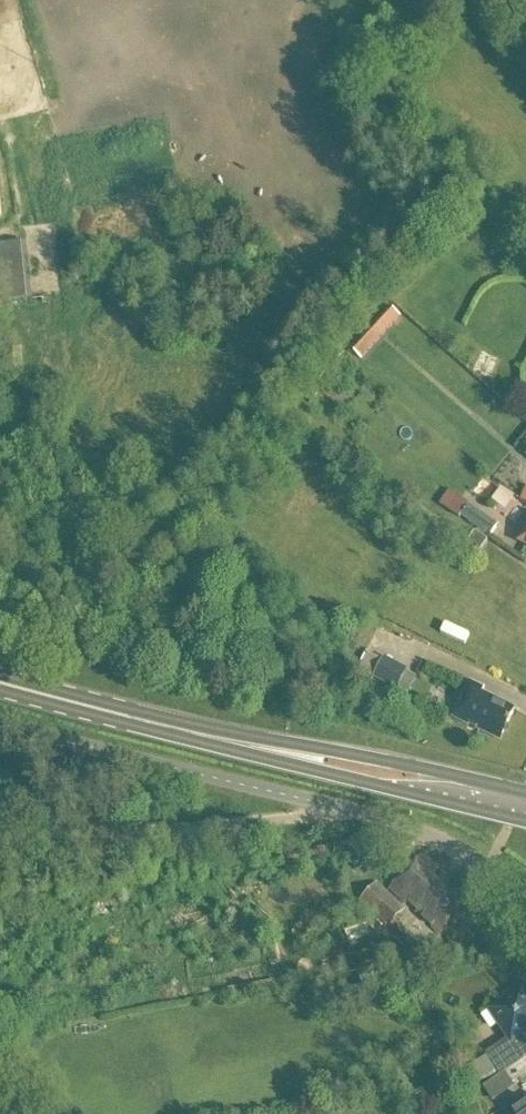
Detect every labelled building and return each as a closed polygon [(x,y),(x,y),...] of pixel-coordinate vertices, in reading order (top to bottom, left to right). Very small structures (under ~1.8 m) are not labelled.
[(1,275),(4,303),(32,300),(26,244),(0,246),(0,275),(1,275)] [(349,348),(361,360),(401,318),(389,307),(349,348)] [(490,538),(498,526),(450,491),(440,505),(459,519),(460,516),(490,538)] [(518,542),(525,546),(525,525),(518,542)] [(476,554),(483,542),(472,534),(464,546),(476,554)] [(396,691),(407,670),(384,658),(372,678),(396,691)] [(471,684),(454,719),(500,741),(515,710),(484,695),(486,691),(471,684)] [(419,855),(390,888),(439,933),(464,906),(432,877),(438,871),(419,855)] [(386,928),(405,908),(377,882),(358,902),(386,928)] [(369,921),(344,931),(351,948),(376,939),(369,921)] [(405,945),(412,937),(402,928),(395,937),(405,945)] [(521,981),(504,992),(505,994),(486,1007),(507,1038),(479,1057),(474,1050),(459,1061),(477,1089),(525,1056),(525,988),(521,981)] [(504,1074),(511,1084),(525,1074),(525,1067),(522,1062),(504,1074)] [(505,1113),(525,1113),(525,1098),(505,1113)]
